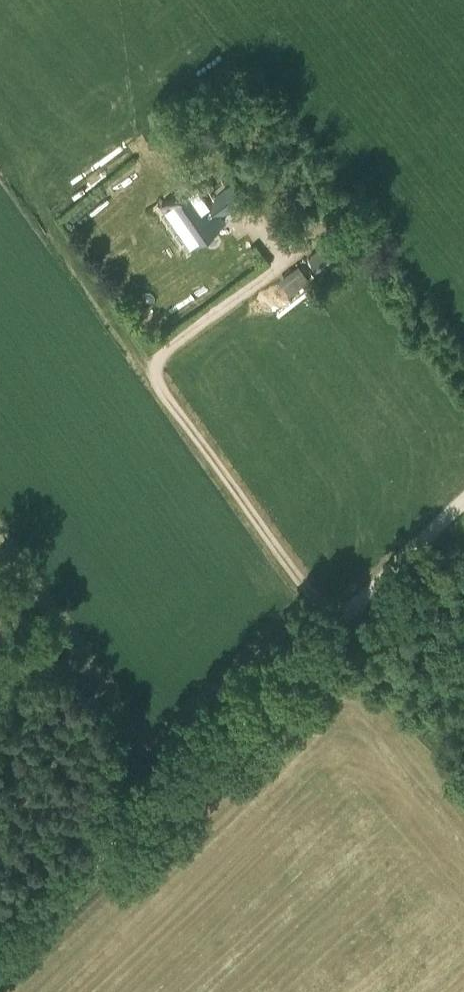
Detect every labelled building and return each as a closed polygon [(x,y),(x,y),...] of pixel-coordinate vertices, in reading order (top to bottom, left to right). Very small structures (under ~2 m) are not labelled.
[(231,184),(208,199),(196,181),(161,205),(189,245),(224,221),(220,215),(242,200),(231,184)] [(312,256),(325,272),(350,251),(337,236),(312,256)] [(298,264),(278,279),(289,294),(309,279),(298,264)]
